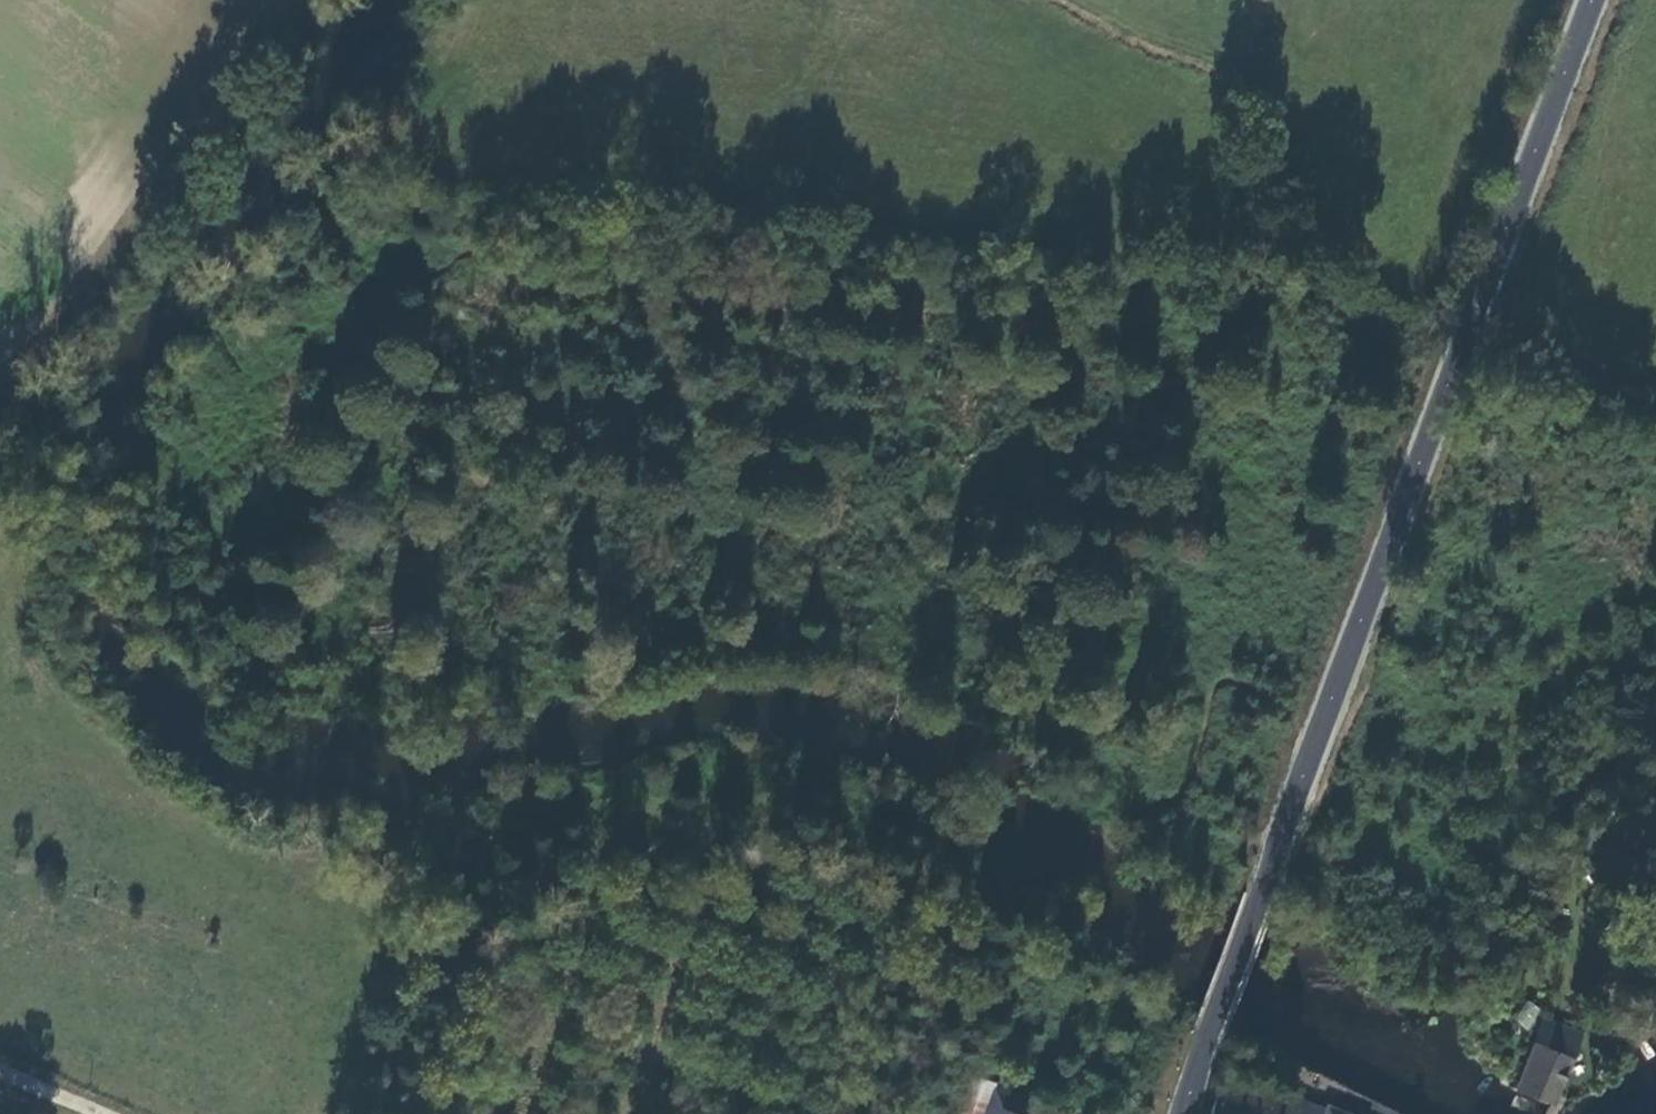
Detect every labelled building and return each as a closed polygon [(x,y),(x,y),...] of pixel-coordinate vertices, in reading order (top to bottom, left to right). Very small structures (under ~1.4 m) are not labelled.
[(1528,1030),(1540,1010),(1526,1001),(1514,1021),(1528,1030)] [(1553,1104),(1582,1031),(1543,1017),(1514,1089),(1553,1104)] [(988,1102),(995,1081),(971,1072),(956,1113),(984,1113),(988,1102)] [(1327,1106),(1326,1109),(1292,1098),(1290,1104),(1221,1079),(1208,1113),(1350,1113),(1327,1106)] [(995,1081),(988,1102),(1021,1113),(1036,1113),(1042,1098),(995,1081)] [(988,1102),(984,1113),(1021,1113),(988,1102)]
